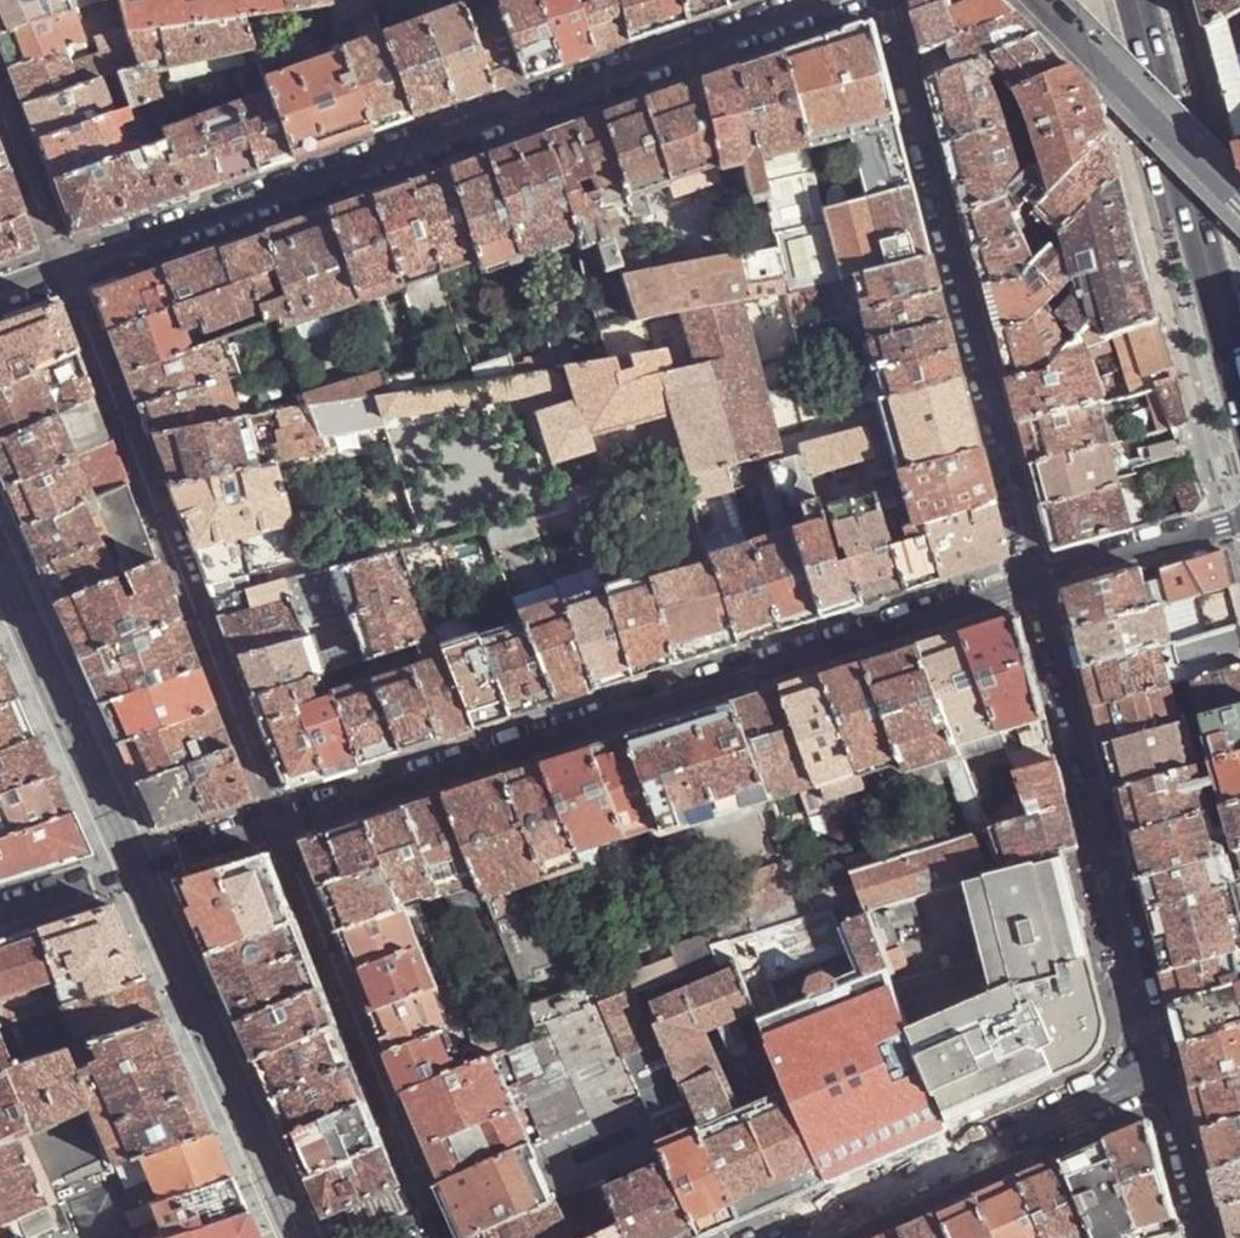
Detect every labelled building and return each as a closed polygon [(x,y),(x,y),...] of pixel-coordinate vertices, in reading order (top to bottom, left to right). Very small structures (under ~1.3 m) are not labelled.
[(71,10),(67,0),(0,0),(0,34),(71,10)] [(71,10),(97,2),(102,0),(67,0),(71,10)] [(108,4),(118,31),(124,29),(126,32),(128,31),(121,0),(106,0),(108,4)] [(128,31),(241,17),(290,10),(288,0),(121,0),(128,31)] [(290,10),(291,10),(329,5),(330,4),(329,0),(288,0),(290,10)] [(329,5),(333,22),(375,10),(372,0),(346,0),(330,4),(329,5)] [(463,4),(461,0),(415,0),(417,5),(421,19),(463,4)] [(479,11),(476,0),(461,0),(463,4),(467,16),(479,11)] [(537,0),(512,0),(497,5),(523,78),(545,71),(559,66),(537,0)] [(559,66),(581,59),(594,55),(576,0),(537,0),(559,66)] [(594,55),(613,48),(628,42),(619,0),(576,0),(594,55)] [(628,42),(661,31),(685,23),(680,0),(619,0),(628,42)] [(685,23),(707,15),(727,8),(724,0),(680,0),(685,23)] [(727,8),(751,0),(724,0),(727,8)] [(919,5),(926,31),(932,54),(959,43),(966,40),(971,38),(959,0),(934,0),(919,5)] [(971,38),(1029,16),(1013,0),(959,0),(971,38)] [(1209,28),(1239,14),(1239,0),(1201,0),(1209,28)] [(71,10),(75,23),(81,21),(79,13),(99,6),(97,2),(71,10)] [(81,21),(75,23),(83,42),(96,39),(118,31),(108,4),(99,6),(79,13),(81,21)] [(463,4),(421,19),(453,103),(479,94),(494,89),(467,16),(463,4)] [(479,11),(467,16),(494,89),(511,83),(523,78),(497,5),(479,11)] [(0,34),(0,49),(4,58),(8,68),(83,42),(75,23),(71,10),(0,34)] [(290,10),(241,17),(247,33),(294,20),(291,10),(290,10)] [(1209,28),(1226,93),(1239,145),(1239,14),(1209,28)] [(1049,36),(1029,16),(971,38),(966,40),(976,66),(1001,56),(1049,36)] [(128,31),(126,32),(136,66),(116,73),(128,108),(151,101),(151,102),(159,99),(150,72),(167,69),(243,53),(254,51),(247,33),(241,17),(128,31)] [(421,19),(380,33),(411,118),(438,108),(453,103),(421,19)] [(848,31),(830,37),(855,135),(898,124),(893,98),(888,76),(880,47),(873,22),(848,31)] [(118,31),(96,39),(109,75),(116,73),(136,66),(126,32),(124,29),(118,31)] [(380,33),(339,47),(341,52),(370,132),(394,123),(411,118),(380,33)] [(1049,36),(1001,56),(1008,79),(1015,77),(1026,92),(1080,69),(1049,36)] [(804,46),(786,52),(811,147),(855,135),(830,37),(804,46)] [(96,39),(83,42),(8,68),(16,92),(21,105),(100,78),(109,75),(96,39)] [(959,43),(932,54),(935,69),(938,81),(969,69),(959,43)] [(338,44),(332,47),(335,54),(341,52),(339,47),(338,44)] [(335,54),(264,79),(269,93),(294,159),(338,143),(370,132),(341,52),(335,54)] [(760,60),(742,66),(762,160),(811,147),(786,52),(760,60)] [(243,53),(167,69),(171,85),(246,70),(243,53)] [(969,69),(938,81),(947,116),(955,146),(1014,125),(1013,122),(1001,81),(1008,79),(1001,56),(976,66),(969,69)] [(719,75),(704,80),(721,164),(722,170),(745,164),(762,160),(742,66),(719,75)] [(1080,69),(1026,92),(1054,164),(1040,168),(1030,178),(1016,192),(1019,195),(1027,211),(1030,210),(1036,202),(1046,212),(1115,144),(1117,143),(1113,124),(1105,95),(1080,69)] [(261,71),(255,73),(263,95),(269,93),(264,79),(261,71)] [(109,75),(100,78),(112,113),(128,108),(116,73),(109,75)] [(100,78),(21,105),(29,129),(33,140),(112,113),(100,78)] [(672,92),(650,99),(674,180),(721,164),(704,80),(672,92)] [(1054,164),(1026,92),(1015,98),(1023,120),(1025,119),(1037,159),(1040,168),(1054,164)] [(277,165),(294,159),(269,93),(263,95),(234,105),(257,172),(277,165)] [(626,108),(608,115),(625,179),(630,198),(649,192),(673,183),(675,182),(674,180),(650,99),(626,108)] [(112,113),(33,140),(43,165),(49,180),(124,155),(138,150),(165,141),(161,129),(151,102),(151,101),(128,108),(112,113)] [(234,105),(197,118),(222,184),(244,176),(257,172),(234,105)] [(591,120),(577,125),(595,177),(597,187),(625,179),(608,115),(591,120)] [(197,116),(161,129),(165,141),(186,196),(192,194),(213,187),(222,184),(197,118),(197,116)] [(898,124),(855,135),(860,153),(864,167),(872,165),(877,180),(868,183),(871,197),(889,267),(932,256),(925,222),(918,193),(907,156),(898,124)] [(563,129),(548,134),(579,234),(577,235),(583,248),(597,244),(606,271),(622,266),(611,230),(605,210),(599,190),(584,196),(580,183),(595,177),(577,125),(563,129)] [(1014,125),(955,146),(964,181),(972,214),(1019,195),(1016,192),(1030,178),(1026,162),(1014,125)] [(521,144),(489,155),(521,255),(577,235),(579,234),(548,134),(521,144)] [(124,155),(49,180),(56,199),(71,236),(130,216),(186,196),(165,141),(138,150),(143,162),(129,167),(124,155)] [(1117,143),(1115,144),(1046,212),(1045,213),(1068,237),(1125,182),(1128,181),(1121,157),(1117,143)] [(811,147),(762,160),(767,183),(818,170),(817,166),(811,147)] [(138,150),(124,155),(129,167),(143,162),(138,150)] [(860,153),(817,166),(818,170),(822,184),(865,173),(864,167),(860,153)] [(466,163),(452,168),(481,260),(484,268),(521,255),(489,155),(466,163)] [(1037,159),(1026,162),(1030,178),(1040,168),(1037,159)] [(762,160),(745,164),(752,196),(759,195),(769,192),(767,183),(762,160)] [(721,164),(674,180),(675,182),(673,183),(677,196),(725,180),(722,170),(721,164)] [(428,176),(413,181),(442,272),(458,267),(481,260),(452,168),(428,176)] [(21,214),(13,191),(5,169),(0,172),(0,224),(21,214)] [(818,170),(767,183),(769,192),(773,216),(775,223),(777,234),(820,225),(811,190),(823,187),(822,184),(818,170)] [(625,179),(597,187),(599,190),(605,210),(631,202),(630,198),(625,179)] [(389,190),(375,195),(404,284),(442,272),(413,181),(389,190)] [(1135,208),(1128,181),(1125,182),(1068,237),(1072,251),(1063,254),(1060,247),(1052,255),(1046,262),(1040,269),(1063,297),(1064,298),(1078,283),(1082,281),(1087,298),(1082,299),(1066,318),(1070,323),(1084,339),(1109,323),(1115,339),(1141,329),(1165,322),(1154,279),(1135,208)] [(823,187),(811,190),(820,225),(831,223),(828,208),(823,187)] [(631,202),(605,210),(611,230),(636,222),(636,220),(646,217),(647,220),(657,216),(649,192),(630,198),(631,202)] [(769,192),(759,195),(763,218),(773,216),(769,192)] [(348,204),(330,211),(360,302),(405,287),(404,284),(375,195),(348,204)] [(1019,195),(972,214),(977,234),(981,251),(1032,236),(1022,216),(1031,211),(1030,210),(1027,211),(1019,195)] [(871,197),(828,208),(831,223),(845,279),(853,277),(889,267),(871,197)] [(295,222),(269,231),(282,266),(286,282),(278,284),(257,293),(261,310),(265,321),(277,317),(283,329),(360,302),(330,211),(295,222)] [(21,214),(0,224),(0,262),(35,249),(28,231),(21,214)] [(773,216),(763,218),(765,225),(775,223),(773,216)] [(820,225),(777,234),(780,249),(786,276),(789,294),(804,290),(845,279),(831,223),(820,225)] [(243,240),(221,248),(234,285),(251,279),(257,293),(278,284),(273,269),(282,266),(269,231),(243,240)] [(1032,236),(981,251),(987,273),(991,287),(1029,281),(1040,269),(1046,262),(1032,236)] [(234,285),(221,248),(191,258),(165,267),(179,306),(234,285)] [(780,249),(741,256),(744,271),(745,283),(786,276),(780,249)] [(741,256),(626,277),(630,292),(744,271),(741,256)] [(889,267),(853,277),(862,311),(941,292),(936,269),(932,256),(889,267)] [(128,280),(96,291),(112,332),(179,306),(165,267),(128,280)] [(458,267),(442,272),(448,288),(463,281),(458,267)] [(1029,281),(991,287),(998,315),(1002,334),(1040,325),(1055,307),(1063,297),(1040,269),(1029,281)] [(744,271),(630,292),(635,308),(638,319),(652,317),(674,314),(683,312),(743,301),(750,299),(745,283),(744,271)] [(442,272),(404,284),(405,287),(409,301),(411,306),(450,293),(448,288),(442,272)] [(786,276),(745,283),(750,299),(789,294),(786,276)] [(179,306),(112,332),(122,357),(129,375),(191,349),(186,330),(202,324),(205,331),(208,330),(261,310),(257,293),(251,279),(234,285),(179,306)] [(804,290),(789,294),(798,327),(811,324),(804,290)] [(941,292),(862,311),(865,326),(869,341),(949,321),(944,302),(941,292)] [(450,293),(411,306),(415,320),(454,308),(450,293)] [(743,301),(683,312),(689,337),(692,348),(698,369),(674,373),(668,351),(632,355),(635,369),(619,372),(615,357),(610,358),(610,359),(596,361),(569,365),(567,366),(572,384),(579,405),(589,435),(673,413),(692,474),(727,465),(771,454),(780,452),(743,301)] [(39,368),(78,351),(67,323),(60,304),(0,325),(0,386),(39,368)] [(1040,325),(1002,334),(1009,362),(1014,381),(1056,374),(1077,348),(1065,328),(1070,323),(1066,318),(1055,307),(1040,325)] [(635,308),(626,310),(626,322),(630,321),(638,319),(635,308)] [(862,311),(847,315),(850,329),(865,326),(862,311)] [(683,312),(674,314),(680,340),(689,337),(683,312)] [(607,314),(597,315),(601,327),(607,325),(607,314)] [(638,319),(630,321),(635,338),(656,335),(652,317),(638,319)] [(607,325),(601,327),(605,343),(635,338),(630,321),(626,322),(607,325)] [(949,321),(869,341),(876,371),(956,349),(951,330),(949,321)] [(1115,340),(1115,339),(1109,323),(1084,339),(1077,348),(1056,374),(1014,381),(1021,406),(1025,425),(1103,405),(1108,403),(1096,359),(1093,349),(1099,347),(1115,340)] [(811,324),(798,327),(805,358),(813,356),(818,354),(811,324)] [(441,372),(459,367),(447,333),(430,338),(441,372)] [(231,334),(214,341),(228,381),(246,375),(231,334)] [(191,349),(129,375),(135,394),(140,405),(228,381),(214,341),(194,348),(191,349)] [(869,341),(850,347),(855,368),(856,375),(866,373),(876,371),(869,341)] [(605,343),(592,347),(596,361),(610,359),(610,358),(605,343)] [(1099,347),(1093,349),(1096,359),(1101,357),(1099,347)] [(692,348),(668,351),(674,373),(698,369),(692,348)] [(956,349),(876,371),(881,399),(963,378),(958,359),(956,349)] [(564,350),(551,351),(556,367),(558,367),(567,366),(569,365),(564,350)] [(59,414),(94,397),(92,389),(84,370),(78,351),(39,368),(59,414)] [(511,354),(473,368),(476,380),(517,373),(515,365),(511,354)] [(632,355),(615,357),(619,372),(635,369),(632,355)] [(813,356),(805,358),(807,365),(814,362),(813,356)] [(294,362),(287,364),(291,375),(297,374),(294,362)] [(441,372),(434,375),(437,385),(476,380),(473,368),(471,363),(459,367),(441,372)] [(525,364),(515,365),(517,373),(527,372),(525,364)] [(430,365),(385,380),(390,393),(437,385),(434,375),(430,365)] [(558,367),(556,367),(561,386),(572,384),(567,366),(558,367)] [(556,367),(533,372),(536,395),(562,391),(561,386),(556,367)] [(0,386),(0,441),(59,414),(39,368),(0,386)] [(855,368),(848,370),(850,377),(856,375),(855,368)] [(876,371),(866,373),(873,402),(877,400),(881,399),(876,371)] [(1178,371),(1153,378),(1155,391),(1159,390),(1182,384),(1178,371)] [(383,372),(307,398),(310,407),(377,395),(390,393),(385,380),(383,372)] [(437,385),(390,393),(392,417),(536,395),(533,372),(527,372),(517,373),(476,380),(437,385)] [(817,376),(810,378),(812,387),(820,385),(817,376)] [(881,399),(877,400),(884,424),(969,402),(963,378),(881,399)] [(228,381),(140,405),(146,425),(151,436),(241,419),(228,381)] [(820,385),(812,387),(818,415),(833,412),(826,383),(820,385)] [(1182,387),(1182,384),(1159,390),(1174,431),(1183,428),(1193,426),(1182,387)] [(1155,391),(1151,392),(1162,434),(1174,431),(1159,390),(1155,391)] [(390,393),(377,395),(384,417),(392,417),(390,393)] [(306,395),(298,396),(302,408),(310,407),(307,398),(306,395)] [(377,395),(310,407),(317,426),(318,428),(384,417),(377,395)] [(94,397),(59,414),(77,455),(112,441),(103,418),(94,397)] [(969,402),(884,424),(885,428),(896,470),(897,473),(980,450),(973,421),(969,402)] [(541,416),(551,446),(556,460),(594,449),(589,435),(579,405),(541,416)] [(1103,405),(1025,425),(1031,449),(1036,466),(1113,446),(1103,405)] [(273,413),(248,418),(258,450),(282,445),(280,432),(317,426),(310,407),(302,408),(273,413)] [(0,441),(0,480),(3,487),(77,455),(59,414),(0,441)] [(241,419),(151,436),(162,465),(171,486),(262,466),(258,450),(248,418),(241,419)] [(282,445),(258,450),(262,466),(278,463),(297,459),(328,452),(318,428),(317,426),(280,432),(282,445)] [(880,453),(873,427),(864,430),(868,445),(871,455),(872,456),(878,454),(880,453)] [(1162,434),(1145,438),(1156,478),(1175,473),(1198,467),(1183,428),(1174,431),(1162,434)] [(864,430),(800,447),(803,457),(810,475),(825,470),(871,455),(868,445),(864,430)] [(97,498),(130,483),(112,441),(77,455),(97,498)] [(1113,446),(1036,466),(1042,489),(1046,507),(1124,487),(1122,479),(1113,446)] [(780,452),(771,454),(773,465),(803,457),(800,447),(780,452)] [(980,450),(897,473),(907,510),(910,522),(920,520),(993,500),(985,470),(980,450)] [(771,454),(727,465),(736,491),(761,486),(778,533),(792,530),(781,491),(773,465),(771,454)] [(872,456),(863,460),(869,476),(883,473),(878,454),(872,456)] [(77,455),(3,487),(14,511),(22,529),(83,503),(94,499),(97,498),(77,455)] [(843,611),(859,605),(844,560),(834,563),(831,552),(818,508),(810,475),(803,457),(773,465),(781,491),(795,487),(807,525),(792,530),(818,618),(843,611)] [(262,466),(171,486),(184,521),(195,550),(291,525),(293,524),(290,515),(278,463),(262,466)] [(692,474),(684,476),(692,502),(736,491),(727,465),(692,474)] [(1215,511),(1208,494),(1205,486),(1198,467),(1175,473),(1189,514),(1190,517),(1199,515),(1215,511)] [(825,470),(810,475),(818,508),(827,504),(834,502),(825,470)] [(883,473),(869,476),(872,489),(883,530),(898,526),(895,513),(907,510),(897,473),(896,470),(883,473)] [(869,476),(844,483),(847,498),(872,489),(869,476)] [(1130,477),(1122,479),(1124,487),(1131,485),(1130,477)] [(97,498),(94,499),(109,537),(144,522),(137,503),(135,498),(130,483),(97,498)] [(1131,485),(1124,487),(1132,513),(1146,510),(1138,483),(1131,485)] [(795,487),(781,491),(792,530),(807,525),(795,487)] [(1124,487),(1046,507),(1053,533),(1058,553),(1137,531),(1132,513),(1124,487)] [(834,502),(827,504),(841,549),(844,560),(859,605),(885,597),(902,592),(885,537),(883,530),(872,489),(847,498),(834,502)] [(610,492),(582,500),(582,507),(583,510),(585,520),(586,523),(609,516),(614,532),(624,569),(632,567),(640,564),(625,501),(610,492)] [(755,494),(744,498),(750,517),(762,513),(755,494)] [(94,499),(83,503),(99,541),(109,537),(94,499)] [(999,525),(993,500),(920,520),(939,580),(977,568),(1007,559),(999,525)] [(83,503),(22,529),(32,551),(39,565),(99,541),(83,503)] [(827,504),(818,508),(831,552),(841,549),(827,504)] [(303,512),(290,515),(293,524),(305,523),(303,512)] [(614,532),(609,516),(586,523),(590,538),(614,532)] [(534,520),(486,531),(494,552),(540,537),(538,532),(534,520)] [(939,580),(920,520),(910,522),(902,525),(904,533),(885,537),(902,592),(925,585),(939,580)] [(144,522),(109,537),(111,539),(115,538),(128,572),(159,559),(150,537),(144,522)] [(293,524),(291,525),(300,561),(314,558),(305,523),(293,524)] [(291,525),(195,550),(209,585),(249,575),(300,561),(291,525)] [(898,526),(883,530),(885,537),(904,533),(902,525),(898,526)] [(778,533),(751,543),(779,631),(802,624),(818,618),(792,530),(778,533)] [(109,537),(99,541),(115,577),(128,572),(115,538),(111,539),(109,537)] [(99,541),(39,565),(48,587),(55,602),(112,578),(115,577),(99,541)] [(438,543),(402,552),(409,569),(443,555),(438,543)] [(751,543),(710,556),(711,561),(738,644),(763,636),(779,631),(751,543)] [(1226,552),(1191,563),(1208,594),(1231,588),(1235,587),(1229,564),(1226,552)] [(393,554),(332,570),(336,581),(344,603),(350,617),(356,634),(359,640),(366,659),(401,648),(413,644),(418,642),(426,640),(393,554)] [(159,559),(128,572),(137,596),(121,602),(112,578),(55,602),(69,632),(79,656),(181,618),(168,585),(159,559)] [(711,561),(648,580),(674,664),(710,653),(738,644),(711,561)] [(1167,562),(1145,569),(1150,589),(1170,584),(1167,570),(1168,570),(1167,562)] [(640,564),(632,567),(634,575),(647,570),(645,563),(640,564)] [(1176,568),(1168,570),(1167,570),(1170,584),(1175,604),(1180,602),(1208,594),(1191,563),(1176,568)] [(1142,570),(1070,590),(1076,614),(1080,631),(1156,610),(1150,589),(1145,569),(1142,570)] [(350,617),(344,603),(315,611),(311,610),(304,593),(307,589),(336,581),(332,570),(285,582),(304,629),(350,617)] [(115,577),(112,578),(121,602),(137,596),(128,572),(115,577)] [(249,575),(209,585),(214,599),(252,589),(249,575)] [(630,580),(603,588),(631,678),(657,670),(674,664),(648,580),(637,583),(631,584),(630,580)] [(315,611),(344,603),(336,581),(307,589),(304,593),(311,610),(315,611)] [(252,589),(214,599),(227,632),(236,657),(308,638),(304,629),(285,582),(252,589)] [(1170,584),(1150,589),(1156,610),(1168,606),(1175,604),(1170,584)] [(1180,602),(1189,641),(1201,638),(1239,626),(1239,606),(1239,602),(1235,587),(1231,588),(1208,594),(1180,602)] [(603,588),(561,600),(591,690),(615,683),(631,678),(603,588)] [(561,600),(518,614),(522,623),(553,702),(576,695),(591,690),(561,600)] [(1156,610),(1080,631),(1085,654),(1089,669),(1176,645),(1168,606),(1156,610)] [(990,625),(967,633),(1005,733),(1048,720),(1050,719),(1042,687),(1029,636),(1024,617),(1022,615),(990,625)] [(468,616),(432,626),(436,637),(441,649),(476,637),(468,616)] [(181,618),(79,656),(91,684),(100,704),(199,668),(188,639),(181,618)] [(522,623),(476,637),(507,717),(535,708),(553,702),(522,623)] [(951,638),(924,647),(961,747),(973,743),(992,737),(1005,733),(967,633),(958,636),(951,638)] [(359,640),(356,634),(315,649),(317,654),(359,640)] [(241,670),(251,696),(288,685),(316,675),(325,672),(317,654),(315,649),(311,637),(308,638),(236,657),(237,665),(241,670)] [(426,640),(418,642),(420,650),(425,663),(445,657),(441,649),(436,637),(426,640)] [(476,637),(441,649),(445,657),(473,728),(492,722),(507,717),(476,637)] [(1189,641),(1177,644),(1184,668),(1207,661),(1201,638),(1189,641)] [(359,640),(317,654),(325,672),(331,670),(365,660),(366,659),(359,640)] [(1176,645),(1089,669),(1095,693),(1099,708),(1175,687),(1185,684),(1188,684),(1184,668),(1177,644),(1176,645)] [(893,656),(871,663),(906,759),(912,775),(950,761),(964,755),(961,747),(924,647),(893,656)] [(366,659),(365,660),(371,680),(409,668),(401,648),(366,659)] [(425,663),(409,668),(438,739),(460,732),(473,728),(445,657),(425,663)] [(1207,661),(1184,668),(1188,684),(1197,681),(1228,672),(1224,661),(1222,659),(1218,658),(1207,661)] [(0,659),(0,705),(18,699),(8,675),(1,659),(0,659)] [(365,660),(331,670),(336,691),(371,680),(365,660)] [(846,671),(829,676),(865,772),(880,767),(906,759),(871,663),(846,671)] [(199,668),(100,704),(110,727),(117,743),(215,706),(205,683),(199,668)] [(409,668),(371,680),(399,751),(420,745),(438,739),(409,668)] [(1197,681),(1200,693),(1207,719),(1208,719),(1239,710),(1239,669),(1228,672),(1197,681)] [(325,672),(316,675),(319,683),(312,685),(316,701),(332,695),(331,693),(325,672)] [(316,675),(288,685),(296,707),(316,701),(312,685),(319,683),(316,675)] [(803,684),(786,690),(823,786),(865,772),(829,676),(803,684)] [(336,691),(331,693),(332,695),(358,764),(381,757),(399,751),(371,680),(336,691)] [(288,685),(251,696),(270,746),(286,788),(307,782),(323,776),(296,707),(288,685)] [(1175,687),(1099,708),(1105,731),(1109,748),(1184,726),(1182,718),(1175,687)] [(758,699),(739,705),(775,801),(823,786),(786,690),(758,699)] [(1200,693),(1189,696),(1196,722),(1207,719),(1200,693)] [(316,701),(296,707),(323,776),(343,769),(358,764),(332,695),(316,701)] [(0,705),(0,748),(36,736),(25,713),(18,699),(0,705)] [(662,729),(635,738),(668,826),(671,834),(676,848),(708,838),(697,826),(775,801),(739,705),(712,713),(662,729)] [(215,706),(117,743),(127,766),(134,782),(186,764),(231,747),(222,723),(215,706)] [(1208,719),(1219,763),(1239,757),(1239,710),(1208,719)] [(1189,716),(1182,718),(1184,726),(1191,724),(1189,716)] [(1196,722),(1191,724),(1204,768),(1215,764),(1219,763),(1208,719),(1207,719),(1196,722)] [(1184,726),(1109,748),(1115,774),(1120,792),(1204,768),(1191,724),(1184,726)] [(0,748),(0,790),(52,772),(42,750),(36,736),(0,748)] [(992,737),(973,743),(977,756),(996,750),(992,737)] [(612,745),(597,750),(631,837),(653,830),(668,826),(635,738),(612,745)] [(1056,742),(1013,755),(1021,774),(1061,763),(1056,742)] [(231,747),(186,764),(203,813),(231,805),(251,798),(239,768),(231,747)] [(568,759),(549,766),(583,852),(598,848),(631,837),(597,750),(568,759)] [(964,755),(950,761),(977,835),(992,831),(964,755)] [(1215,764),(1227,808),(1239,805),(1239,757),(1219,763),(1215,764)] [(906,759),(880,767),(888,788),(914,780),(912,775),(906,759)] [(1061,763),(1021,774),(1037,817),(1072,806),(1065,780),(1061,763)] [(186,764),(134,782),(147,809),(156,829),(182,820),(203,813),(186,764)] [(1215,764),(1204,768),(1216,811),(1227,808),(1215,764)] [(526,773),(511,778),(552,878),(588,865),(583,852),(549,766),(526,773)] [(1204,768),(1120,792),(1126,818),(1131,836),(1216,811),(1204,768)] [(0,790),(0,833),(70,811),(59,788),(52,772),(0,790)] [(865,772),(823,786),(829,802),(871,789),(865,772)] [(477,789),(450,797),(482,878),(490,897),(519,887),(552,878),(511,778),(477,789)] [(429,804),(411,809),(446,889),(482,878),(450,797),(429,804)] [(1227,808),(1239,852),(1239,851),(1239,805),(1227,808)] [(1076,822),(1072,806),(1037,817),(992,831),(977,835),(939,847),(898,860),(855,873),(858,880),(865,898),(869,911),(994,873),(1064,851),(1082,846),(1076,822)] [(1227,808),(1216,811),(1227,855),(1239,852),(1227,808)] [(390,816),(373,821),(404,903),(446,889),(411,809),(390,816)] [(0,833),(0,850),(2,856),(0,857),(0,878),(86,850),(76,827),(70,811),(0,833)] [(1216,811),(1131,836),(1137,862),(1142,880),(1227,855),(1216,811)] [(338,833),(307,842),(326,891),(343,933),(406,908),(406,907),(404,903),(373,821),(338,833)] [(668,826),(653,830),(666,865),(681,859),(676,848),(671,834),(668,826)] [(933,830),(891,844),(893,846),(898,860),(939,847),(933,830)] [(676,848),(681,859),(698,907),(750,891),(752,887),(762,884),(760,879),(774,874),(771,866),(741,876),(708,838),(676,848)] [(893,846),(851,860),(855,873),(898,860),(893,846)] [(598,848),(583,852),(588,865),(589,866),(604,862),(598,848)] [(1064,851),(994,873),(1005,906),(1071,882),(1064,851)] [(1227,855),(1236,886),(1239,885),(1239,856),(1239,852),(1227,855)] [(246,862),(225,868),(254,938),(299,924),(283,884),(271,853),(246,862)] [(1227,855),(1142,880),(1147,900),(1149,911),(1236,886),(1227,855)] [(698,907),(708,934),(713,946),(800,918),(817,913),(810,895),(801,870),(797,858),(771,866),(774,874),(760,879),(762,884),(752,887),(750,891),(698,907)] [(225,868),(179,883),(198,924),(212,956),(254,938),(225,868)] [(1012,1094),(1066,1071),(1046,1016),(1044,1017),(1035,991),(1005,906),(994,873),(869,911),(891,970),(946,1123),(1012,1094)] [(858,880),(810,895),(817,913),(843,905),(865,898),(858,880)] [(1071,882),(1005,906),(1035,991),(1044,1017),(1046,1016),(1101,997),(1097,981),(1094,968),(1089,950),(1071,882)] [(1149,911),(1158,946),(1165,972),(1237,952),(1239,951),(1239,901),(1236,886),(1149,911)] [(519,887),(490,897),(523,983),(540,977),(538,970),(583,956),(562,904),(529,915),(519,887)] [(865,898),(843,905),(849,919),(872,977),(891,970),(869,911),(865,898)] [(111,905),(38,928),(56,977),(54,977),(63,1002),(144,976),(125,936),(111,905)] [(817,913),(800,918),(818,962),(847,950),(838,927),(849,919),(843,905),(817,913)] [(406,908),(343,933),(352,956),(359,973),(423,946),(406,908)] [(800,918),(713,946),(720,963),(721,963),(736,958),(740,967),(756,1002),(800,983),(804,977),(800,969),(818,962),(800,918)] [(254,938),(212,956),(229,994),(242,1024),(325,990),(310,952),(299,924),(254,938)] [(0,941),(0,1023),(11,1019),(48,1007),(38,982),(54,977),(56,977),(38,928),(0,941)] [(708,934),(675,946),(679,957),(687,975),(720,963),(713,946),(708,934)] [(423,946),(359,973),(368,997),(374,1014),(433,989),(439,987),(423,946)] [(1165,972),(1170,992),(1173,1004),(1239,985),(1239,962),(1237,952),(1165,972)] [(679,957),(631,975),(637,992),(687,975),(679,957)] [(736,958),(721,963),(725,974),(740,967),(736,958)] [(725,974),(704,983),(721,1025),(735,1019),(758,1010),(756,1002),(740,967),(725,974)] [(946,1123),(891,970),(872,977),(844,989),(841,981),(829,974),(817,979),(813,992),(816,1000),(764,1022),(786,1074),(792,1087),(831,1181),(894,1153),(949,1129),(946,1123)] [(631,975),(595,987),(602,1004),(637,992),(631,975)] [(144,976),(63,1002),(78,1043),(161,1017),(151,992),(144,976)] [(54,977),(38,982),(48,1007),(63,1002),(54,977)] [(433,989),(441,1011),(459,1004),(450,982),(439,987),(433,989)] [(594,983),(531,1003),(539,1022),(539,1024),(550,1021),(602,1004),(595,987),(594,983)] [(704,983),(690,990),(708,1031),(721,1025),(704,983)] [(1173,1004),(1179,1029),(1183,1045),(1239,1029),(1239,985),(1173,1004)] [(384,1038),(390,1055),(449,1031),(441,1011),(433,989),(374,1014),(384,1038)] [(325,990),(242,1024),(252,1046),(259,1061),(340,1027),(331,1004),(325,990)] [(690,990),(656,1004),(659,1011),(664,1022),(658,1024),(688,1094),(689,1094),(691,1093),(688,1086),(724,1070),(708,1031),(690,990)] [(637,992),(602,1004),(642,1094),(659,1085),(667,1103),(688,1094),(658,1024),(664,1022),(659,1011),(647,1016),(644,1009),(641,1001),(637,992)] [(1106,1031),(1106,1016),(1101,997),(1046,1016),(1066,1071),(1081,1064),(1092,1057),(1101,1045),(1106,1031)] [(48,1007),(11,1019),(25,1060),(63,1048),(78,1043),(63,1002),(48,1007)] [(602,1004),(550,1021),(579,1090),(591,1117),(625,1102),(642,1094),(602,1004)] [(758,1010),(735,1019),(769,1096),(781,1091),(792,1087),(786,1074),(764,1022),(758,1010)] [(478,1013),(464,1017),(466,1023),(469,1030),(483,1025),(478,1013)] [(78,1043),(63,1048),(88,1105),(113,1162),(138,1153),(211,1128),(184,1068),(161,1017),(78,1043)] [(553,1095),(579,1090),(550,1021),(539,1024),(543,1034),(533,1038),(547,1072),(555,1090),(553,1095)] [(539,1022),(526,1027),(531,1039),(533,1038),(543,1034),(539,1024),(539,1022)] [(466,1023),(449,1031),(456,1049),(473,1042),(469,1030),(466,1023)] [(340,1027),(259,1061),(269,1084),(276,1099),(355,1065),(346,1042),(340,1027)] [(3,1070),(13,1066),(0,1028),(0,1072),(3,1070)] [(1183,1045),(1193,1087),(1239,1074),(1239,1029),(1183,1045)] [(449,1031),(390,1055),(400,1078),(407,1094),(464,1069),(481,1061),(476,1048),(473,1042),(456,1049),(449,1031)] [(503,1037),(476,1048),(481,1061),(495,1055),(508,1050),(503,1037)] [(532,1104),(524,1084),(547,1072),(533,1038),(531,1039),(508,1050),(495,1055),(496,1058),(519,1111),(532,1104)] [(13,1066),(3,1070),(30,1131),(88,1105),(63,1048),(25,1060),(13,1066)] [(464,1069),(407,1094),(419,1125),(422,1133),(435,1164),(523,1123),(518,1111),(519,1111),(496,1058),(495,1055),(481,1061),(464,1069)] [(355,1065),(276,1099),(287,1124),(292,1137),(370,1103),(361,1080),(355,1065)] [(2,1220),(43,1202),(17,1139),(29,1133),(30,1131),(3,1070),(0,1072),(0,1221),(2,1220)] [(691,1093),(689,1094),(697,1110),(703,1126),(743,1219),(758,1213),(707,1094),(730,1084),(724,1070),(688,1086),(691,1093)] [(555,1090),(547,1072),(524,1084),(532,1104),(519,1111),(518,1111),(523,1123),(524,1123),(544,1115),(556,1104),(553,1095),(555,1090)] [(1193,1087),(1204,1128),(1239,1118),(1239,1074),(1193,1087)] [(796,1196),(831,1181),(792,1087),(781,1091),(769,1096),(753,1103),(741,1109),(730,1084),(707,1094),(758,1213),(796,1196)] [(642,1094),(625,1102),(634,1121),(642,1139),(650,1157),(667,1150),(664,1144),(657,1128),(642,1094)] [(591,1117),(539,1141),(543,1151),(548,1161),(634,1121),(625,1102),(591,1117)] [(370,1103),(292,1137),(304,1163),(311,1178),(387,1145),(376,1120),(370,1103)] [(30,1131),(29,1133),(51,1186),(53,1185),(113,1162),(88,1105),(30,1131)] [(1204,1128),(1214,1170),(1239,1162),(1239,1118),(1204,1128)] [(1125,1132),(1107,1139),(1139,1226),(1177,1217),(1152,1121),(1151,1120),(1125,1132)] [(523,1123),(435,1164),(439,1174),(444,1185),(531,1145),(533,1144),(524,1123),(523,1123)] [(703,1126),(664,1144),(667,1150),(672,1161),(705,1236),(726,1227),(743,1219),(703,1126)] [(211,1128),(138,1153),(157,1199),(231,1173),(220,1147),(211,1128)] [(29,1133),(17,1139),(43,1202),(44,1203),(57,1197),(53,1185),(51,1186),(29,1133)] [(642,1139),(554,1178),(560,1190),(563,1197),(608,1177),(650,1157),(642,1139)] [(1063,1159),(1094,1237),(1133,1237),(1131,1235),(1141,1231),(1139,1226),(1107,1139),(1081,1151),(1063,1159)] [(533,1144),(531,1145),(535,1155),(543,1151),(539,1141),(533,1144)] [(387,1145),(311,1178),(322,1202),(328,1217),(347,1209),(402,1185),(393,1161),(387,1145)] [(444,1185),(456,1213),(468,1237),(470,1237),(556,1200),(553,1193),(535,1155),(531,1145),(444,1185)] [(113,1162),(53,1185),(57,1197),(71,1228),(148,1202),(157,1199),(138,1153),(113,1162)] [(1020,1177),(1046,1237),(1094,1237),(1063,1159),(1038,1170),(1020,1177)] [(613,1188),(622,1209),(627,1222),(634,1237),(701,1237),(705,1236),(672,1161),(613,1188)] [(1214,1170),(1223,1207),(1239,1202),(1239,1162),(1214,1170)] [(157,1199),(148,1202),(163,1235),(185,1228),(246,1207),(241,1195),(237,1186),(231,1173),(157,1199)] [(563,1197),(556,1200),(570,1232),(622,1209),(613,1188),(608,1177),(563,1197)] [(979,1196),(997,1237),(1046,1237),(1020,1177),(996,1188),(979,1196)] [(402,1185),(347,1209),(357,1232),(365,1228),(412,1208),(402,1185)] [(560,1190),(553,1193),(556,1200),(563,1197),(560,1190)] [(942,1212),(954,1237),(997,1237),(979,1196),(957,1205),(942,1212)] [(2,1220),(9,1237),(44,1237),(48,1237),(71,1228),(57,1197),(44,1203),(43,1202),(2,1220)] [(470,1237),(573,1237),(570,1232),(556,1200),(470,1237)] [(48,1237),(49,1237),(153,1237),(163,1235),(148,1202),(71,1228),(48,1237)] [(1223,1207),(1231,1237),(1239,1237),(1239,1202),(1223,1207)] [(185,1228),(189,1237),(260,1237),(253,1223),(246,1207),(185,1228)] [(902,1229),(906,1237),(954,1237),(942,1212),(918,1222),(902,1229)] [(0,1221),(0,1237),(9,1237),(2,1220),(0,1221)] [(627,1222),(592,1237),(634,1237),(627,1222)] [(153,1237),(189,1237),(185,1228),(163,1235),(153,1237)] [(882,1237),(906,1237),(902,1229),(883,1237),(882,1237)]
